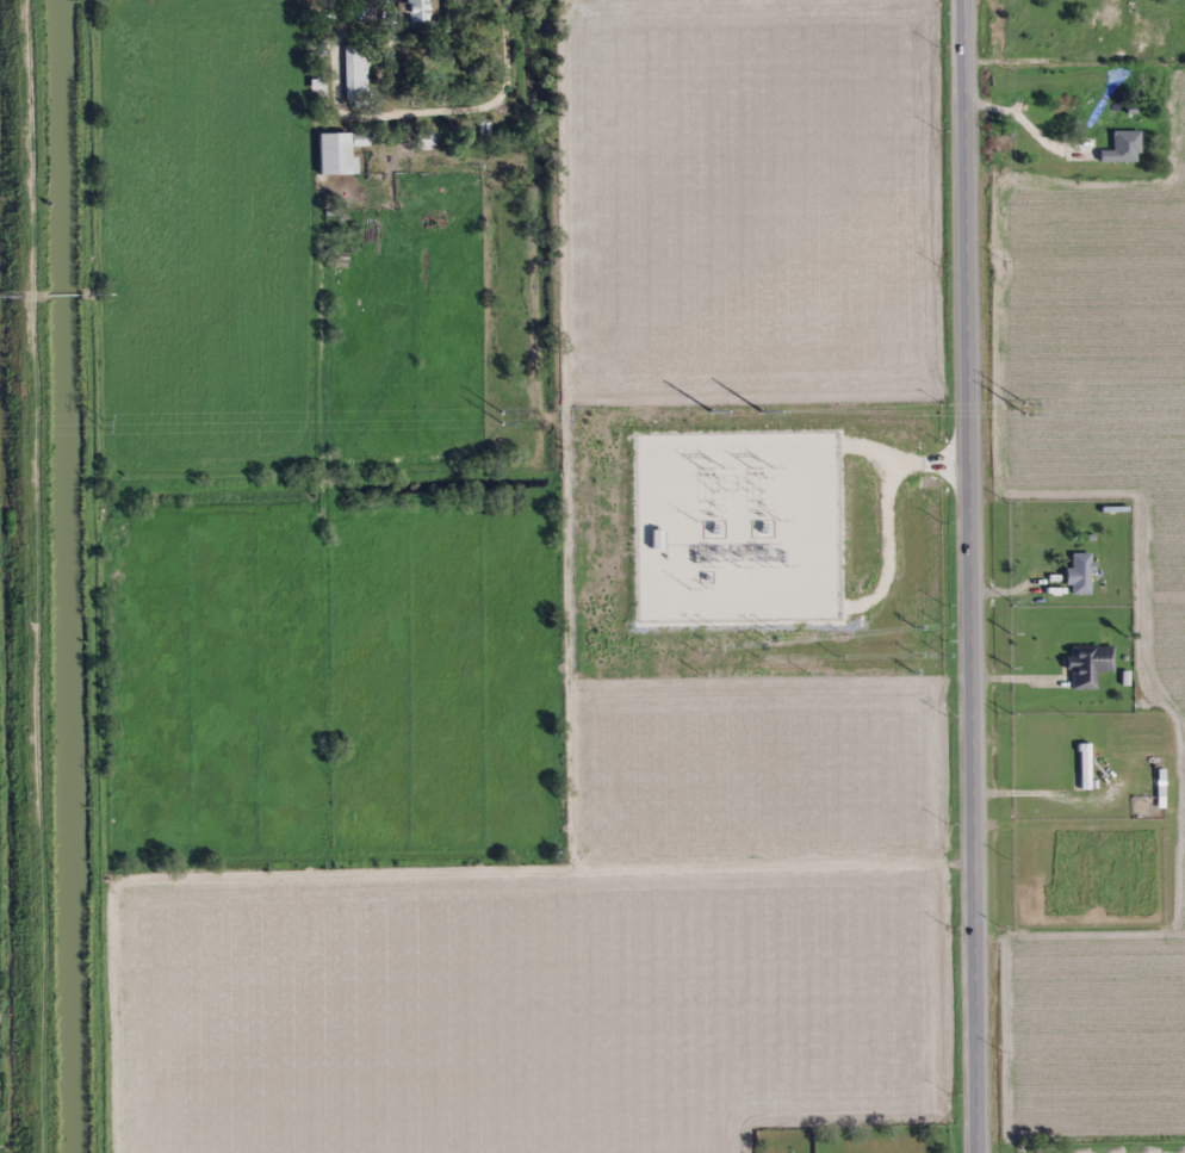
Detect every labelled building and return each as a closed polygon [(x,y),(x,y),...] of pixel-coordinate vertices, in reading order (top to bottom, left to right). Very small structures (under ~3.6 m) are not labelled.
[(398,27),(437,27),(437,0),(398,0),(398,27)] [(345,101),(368,101),(368,46),(345,46),(345,101)] [(1138,132),(1113,132),(1113,149),(1099,149),(1099,162),(1138,162),(1138,132)] [(349,158),(349,134),(317,134),(317,175),(358,175),(358,158),(349,158)] [(1065,569),(1065,586),(1071,586),(1071,595),(1091,595),(1091,554),(1071,554),(1071,569),(1065,569)] [(1114,672),(1113,647),(1070,648),(1070,690),(1096,690),(1096,672),(1114,672)] [(1079,790),(1090,790),(1090,744),(1079,744),(1079,790)]
